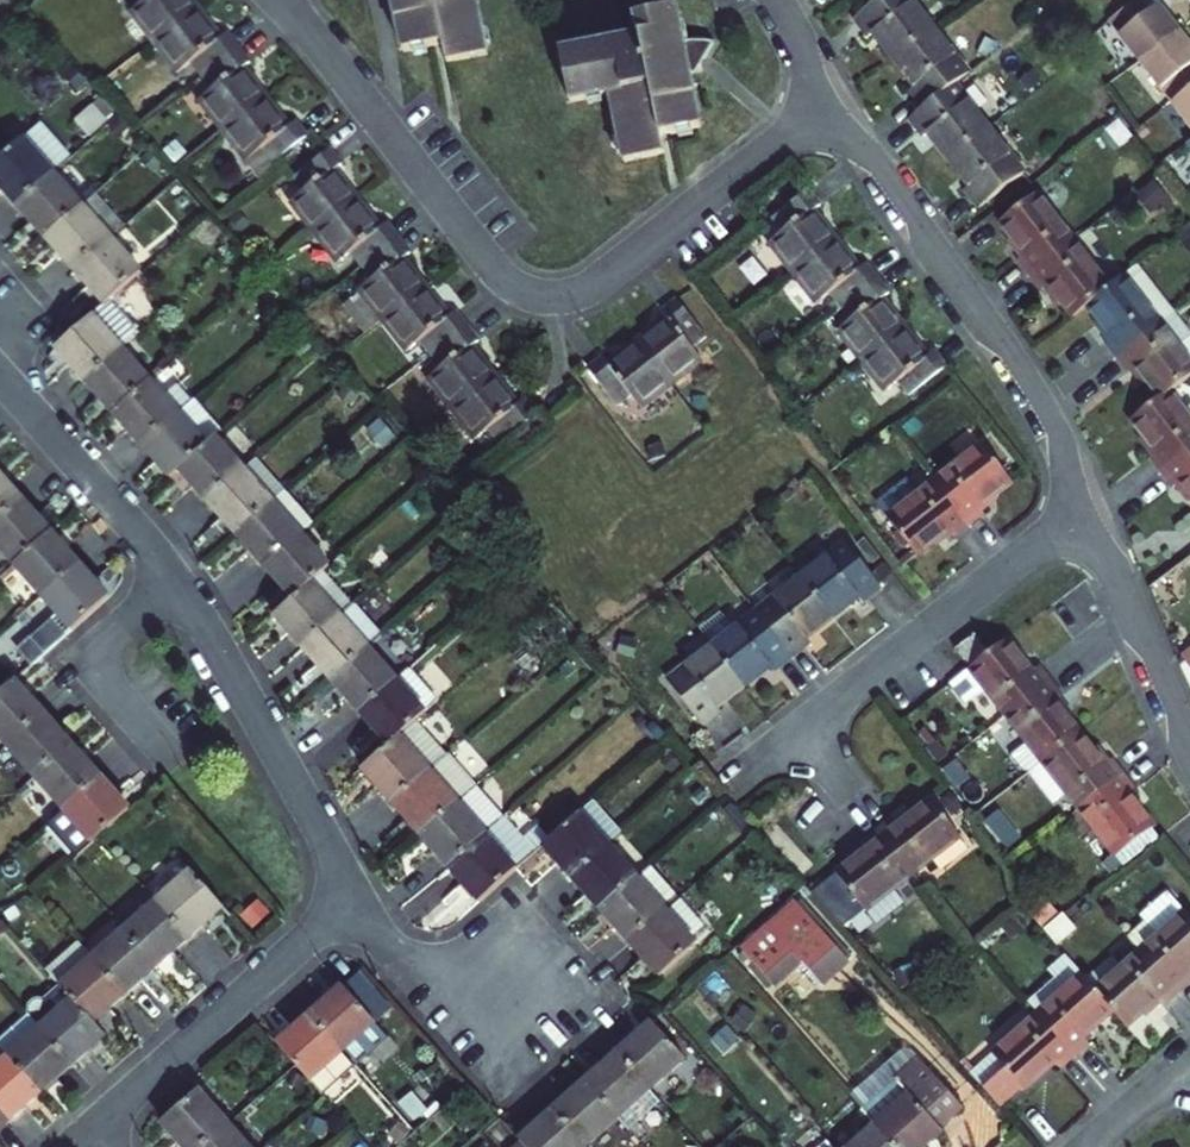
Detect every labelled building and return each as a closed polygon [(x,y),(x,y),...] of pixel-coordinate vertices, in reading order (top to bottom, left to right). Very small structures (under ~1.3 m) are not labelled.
[(225,75),(230,70),(207,40),(201,45),(166,0),(114,0),(124,12),(111,23),(158,81),(170,71),(193,98),(181,109),(227,167),(240,158),(251,172),(287,144),(276,129),(271,133),(225,75)] [(386,56),(426,48),(429,66),(470,58),(458,0),(374,0),(386,56)] [(892,89),(906,108),(893,118),(906,134),(909,132),(951,185),(948,188),(961,206),(1006,171),(936,83),(951,71),(894,0),(859,0),(836,19),(850,36),(854,32),(897,84),(892,89)] [(1103,9),(1115,0),(1096,0),(1103,9)] [(1134,7),(1103,32),(1136,74),(1174,42),(1152,15),(1144,20),(1134,7)] [(666,45),(659,11),(619,19),(623,39),(543,55),(554,106),(596,98),(609,163),(648,156),(644,138),(683,131),(673,79),(670,66),(688,61),(697,46),(682,43),(666,45)] [(1174,42),(1136,74),(1168,113),(1189,95),(1189,77),(1187,74),(1189,71),(1189,62),(1174,42)] [(688,61),(670,66),(673,79),(678,78),(688,61)] [(1189,141),(1189,95),(1168,113),(1189,141)] [(6,214),(40,183),(9,149),(0,157),(0,208),(6,214)] [(275,208),(323,268),(336,259),(357,287),(345,297),(389,353),(402,344),(426,373),(413,383),(461,444),(475,434),(486,448),(521,419),(510,405),(506,409),(457,348),(462,345),(439,316),(434,319),(389,262),(394,258),(370,228),(365,232),(318,174),(324,170),(312,155),(275,183),(287,198),(275,208)] [(40,183),(6,214),(35,246),(69,215),(40,183)] [(914,354),(868,295),(873,291),(851,264),(846,268),(800,210),(806,205),(793,190),(756,220),(767,234),(755,244),(801,303),(814,293),(836,321),(823,331),(869,390),(883,380),(894,394),(931,364),(920,350),(914,354)] [(1020,276),(1063,241),(1026,195),(987,225),(1013,258),(1008,262),(1020,276)] [(69,215),(35,246),(63,277),(98,247),(114,232),(85,200),(69,215)] [(1078,308),(1101,288),(1063,241),(1020,276),(1031,291),(1037,287),(1063,319),(1078,308)] [(63,277),(93,310),(128,280),(98,247),(63,277)] [(1128,267),(1115,277),(1153,324),(1166,314),(1128,267)] [(1153,324),(1115,277),(1101,288),(1078,308),(1105,339),(1099,344),(1111,359),(1153,324)] [(659,316),(602,361),(597,355),(581,368),(611,405),(625,395),(635,407),(694,360),(684,347),(699,335),(670,299),(654,310),(659,316)] [(1153,324),(1111,359),(1122,373),(1128,368),(1154,400),(1163,393),(1189,372),(1189,344),(1166,314),(1153,324)] [(43,354),(73,387),(109,354),(80,322),(43,354)] [(109,354),(73,387),(101,418),(138,385),(109,354)] [(138,385),(101,418),(130,450),(166,418),(151,401),(167,386),(154,371),(138,385)] [(1127,422),(1152,454),(1147,459),(1159,474),(1189,448),(1189,426),(1163,393),(1154,400),(1127,422)] [(166,418),(130,450),(160,483),(166,478),(203,444),(212,436),(183,403),(166,418)] [(166,478),(195,508),(232,475),(203,444),(166,478)] [(970,445),(925,480),(959,525),(973,515),(967,508),(1000,483),(970,445)] [(1159,474),(1171,489),(1177,485),(1189,501),(1189,448),(1159,474)] [(232,475),(195,508),(224,540),(261,507),(232,475)] [(943,537),(959,525),(925,480),(904,497),(892,482),(864,505),(905,557),(937,531),(943,537)] [(19,510),(0,490),(0,526),(19,510)] [(273,496),(261,507),(289,537),(301,527),(273,496)] [(261,507),(224,540),(252,571),(289,537),(261,507)] [(0,526),(0,564),(10,574),(47,541),(19,510),(0,526)] [(289,537),(252,571),(282,604),(298,589),(311,577),(318,571),(289,537)] [(47,541),(10,574),(38,606),(76,573),(47,541)] [(792,579),(824,619),(849,598),(853,602),(870,589),(835,544),(792,579)] [(76,573),(38,606),(53,622),(13,657),(27,673),(105,604),(76,573)] [(311,577),(298,589),(329,622),(342,611),(311,577)] [(792,579),(748,614),(783,659),(799,646),(796,641),(824,619),(792,579)] [(262,622),(292,655),(329,622),(298,589),(282,604),(262,622)] [(689,635),(702,651),(734,690),(758,671),(762,675),(783,659),(748,614),(722,634),(710,618),(689,635)] [(292,655),(319,685),(355,652),(329,622),(292,655)] [(951,656),(966,674),(985,659),(969,642),(951,656)] [(985,659),(966,674),(959,679),(946,690),(961,709),(982,693),(1003,721),(1047,685),(1035,671),(1028,677),(1002,645),(985,659)] [(702,651),(656,688),(691,732),(710,717),(707,712),(734,690),(702,651)] [(385,684),(355,652),(319,685),(349,717),(385,684)] [(398,672),(385,684),(349,717),(378,748),(407,723),(427,705),(398,672)] [(1047,685),(1003,721),(1025,747),(1009,760),(1021,776),(1028,776),(1041,766),(1077,737),(1052,705),(1059,700),(1047,685)] [(37,722),(8,690),(0,697),(0,754),(37,722)] [(0,754),(0,756),(28,786),(65,753),(37,722),(0,754)] [(353,771),(384,806),(420,774),(438,758),(407,723),(378,748),(353,771)] [(1112,765),(1104,770),(1077,737),(1041,766),(1079,813),(1122,778),(1112,765)] [(65,753),(28,786),(57,818),(94,785),(65,753)] [(384,806),(413,839),(466,791),(467,790),(438,758),(420,774),(384,806)] [(1135,794),(1122,778),(1079,813),(1117,860),(1153,831),(1128,800),(1135,794)] [(42,830),(71,863),(92,846),(124,818),(94,785),(57,818),(42,830)] [(466,791),(413,839),(441,870),(494,823),(466,791)] [(587,802),(574,814),(602,845),(616,833),(587,802)] [(929,805),(898,830),(893,824),(878,836),(911,880),(958,843),(929,805)] [(574,814),(535,847),(564,879),(602,845),(574,814)] [(495,821),(494,823),(441,870),(470,903),(526,856),(495,821)] [(891,896),(911,880),(878,836),(861,848),(866,854),(811,898),(843,933),(863,918),(891,896)] [(564,879),(593,911),(631,877),(602,845),(564,879)] [(631,877),(593,911),(623,944),(661,910),(674,899),(644,866),(631,877)] [(188,881),(152,914),(185,950),(221,917),(188,881)] [(824,989),(857,960),(799,895),(739,949),(775,991),(803,966),(824,989)] [(891,896),(863,918),(874,932),(902,910),(891,896)] [(1148,935),(1156,945),(1141,957),(1178,999),(1189,989),(1189,985),(1187,981),(1189,978),(1189,923),(1170,900),(1144,922),(1144,930),(1148,935)] [(661,910),(623,944),(656,980),(693,946),(661,910)] [(152,914),(120,943),(153,980),(185,950),(152,914)] [(1133,948),(1141,957),(1156,945),(1148,935),(1133,948)] [(153,980),(120,943),(89,971),(121,1008),(153,980)] [(58,1000),(89,971),(75,956),(44,984),(58,1000)] [(1163,1011),(1178,999),(1141,957),(1097,996),(1115,1018),(1127,1032),(1158,1006),(1163,1011)] [(121,1008),(89,971),(58,1000),(90,1036),(121,1008)] [(1038,1022),(1074,1063),(1087,1051),(1081,1046),(1115,1018),(1097,996),(1084,981),(1038,1022)] [(101,1048),(90,1036),(58,1000),(56,1001),(48,1001),(42,1006),(42,1015),(25,1029),(26,1030),(69,1078),(101,1048)] [(363,1000),(349,1012),(369,1034),(383,1021),(363,1000)] [(340,1004),(307,1033),(350,1081),(351,1082),(379,1057),(367,1044),(373,1038),(369,1034),(349,1012),(340,1004)] [(985,1092),(1002,1112),(1021,1094),(1024,1097),(1055,1070),(1060,1075),(1074,1063),(1038,1022),(992,1063),(1004,1077),(985,1092)] [(26,1030),(0,1054),(0,1066),(6,1073),(37,1107),(69,1078),(26,1030)] [(350,1081),(307,1033),(273,1062),(316,1111),(350,1081)] [(656,1103),(689,1074),(654,1035),(621,1064),(656,1103)] [(966,1118),(909,1053),(852,1104),(879,1135),(889,1146),(942,1146),(947,1143),(943,1137),(966,1118)] [(992,1063),(973,1079),(985,1092),(1004,1077),(992,1063)] [(656,1103),(621,1064),(590,1092),(624,1131),(634,1142),(666,1115),(656,1103)] [(0,1079),(0,1130),(6,1136),(37,1107),(6,1073),(0,1079)] [(557,1122),(579,1146),(606,1146),(624,1131),(590,1092),(557,1122)] [(158,1146),(221,1146),(193,1115),(158,1146)] [(557,1122),(529,1146),(579,1146),(557,1122)] [(879,1135),(866,1146),(889,1146),(879,1135)]
